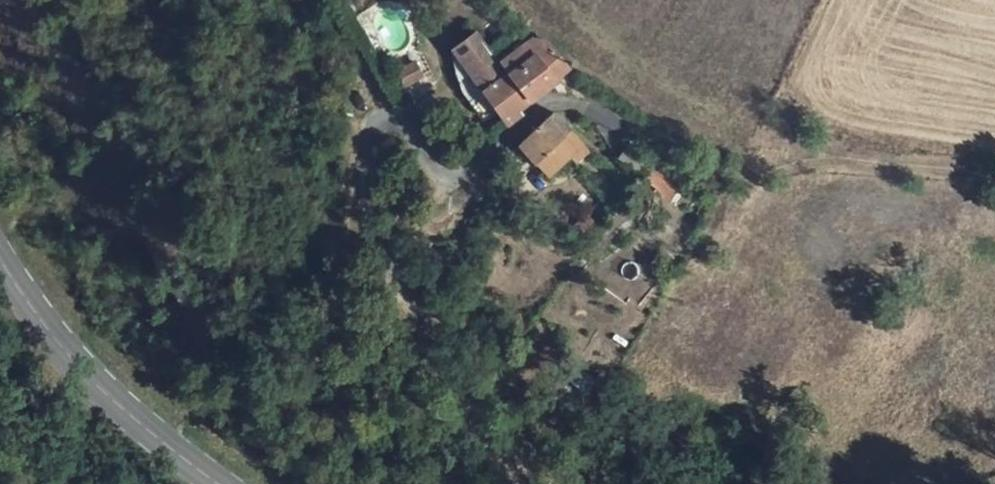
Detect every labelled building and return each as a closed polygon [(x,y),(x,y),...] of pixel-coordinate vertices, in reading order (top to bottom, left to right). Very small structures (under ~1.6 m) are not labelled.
[(450,57),(460,69),(481,51),(468,38),(449,56),(450,57)] [(534,59),(519,44),(500,61),(509,71),(529,96),(565,65),(546,47),(534,59)] [(509,71),(504,76),(481,51),(460,69),(483,95),(470,108),(482,121),(495,109),(507,123),(514,117),(514,109),(529,96),(509,71)] [(483,95),(450,57),(447,60),(461,97),(470,108),(483,95)] [(392,81),(401,93),(416,83),(408,71),(392,81)] [(570,143),(548,115),(517,143),(537,171),(570,143)] [(568,163),(579,154),(570,143),(537,171),(541,176),(563,157),(568,163)] [(614,160),(640,171),(647,156),(621,143),(614,160)] [(650,163),(642,176),(648,181),(656,168),(650,163)]
